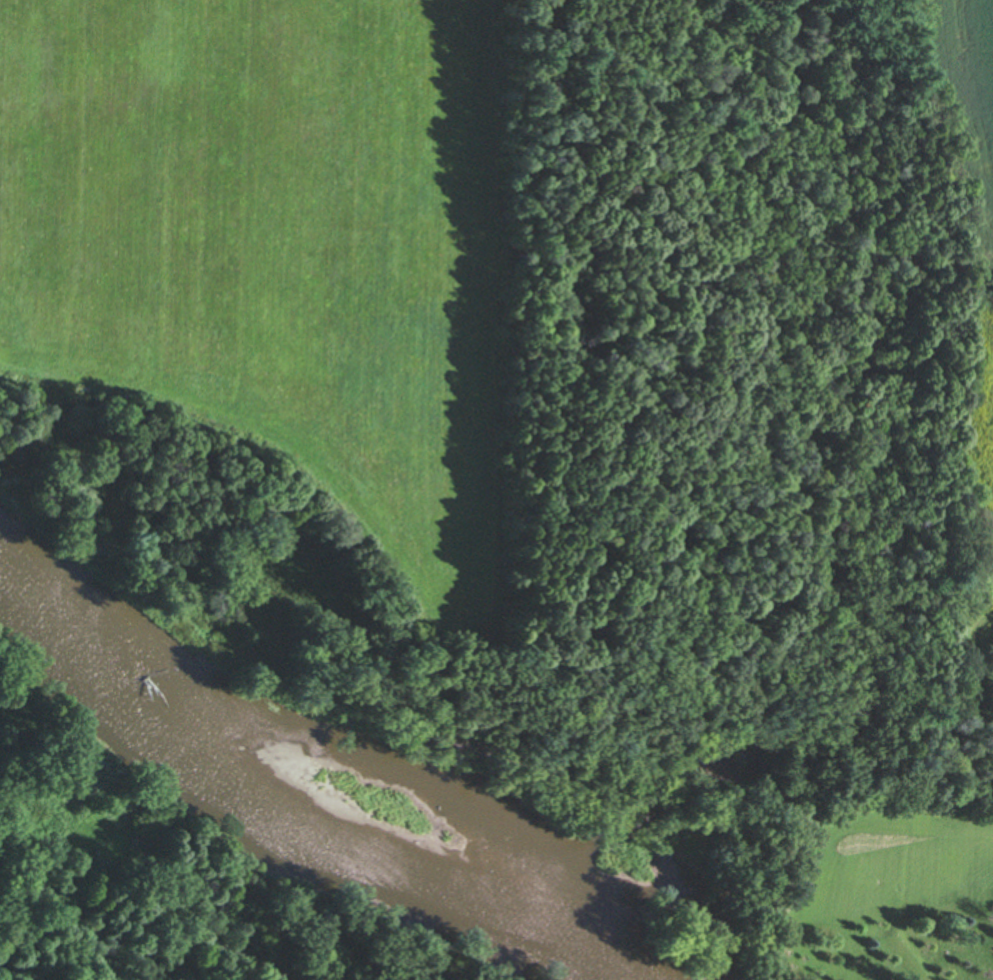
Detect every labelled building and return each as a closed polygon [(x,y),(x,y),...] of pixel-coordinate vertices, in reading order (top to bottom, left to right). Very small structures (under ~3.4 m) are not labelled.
[(933,82),(940,79),(930,56),(923,59),(933,82)]
